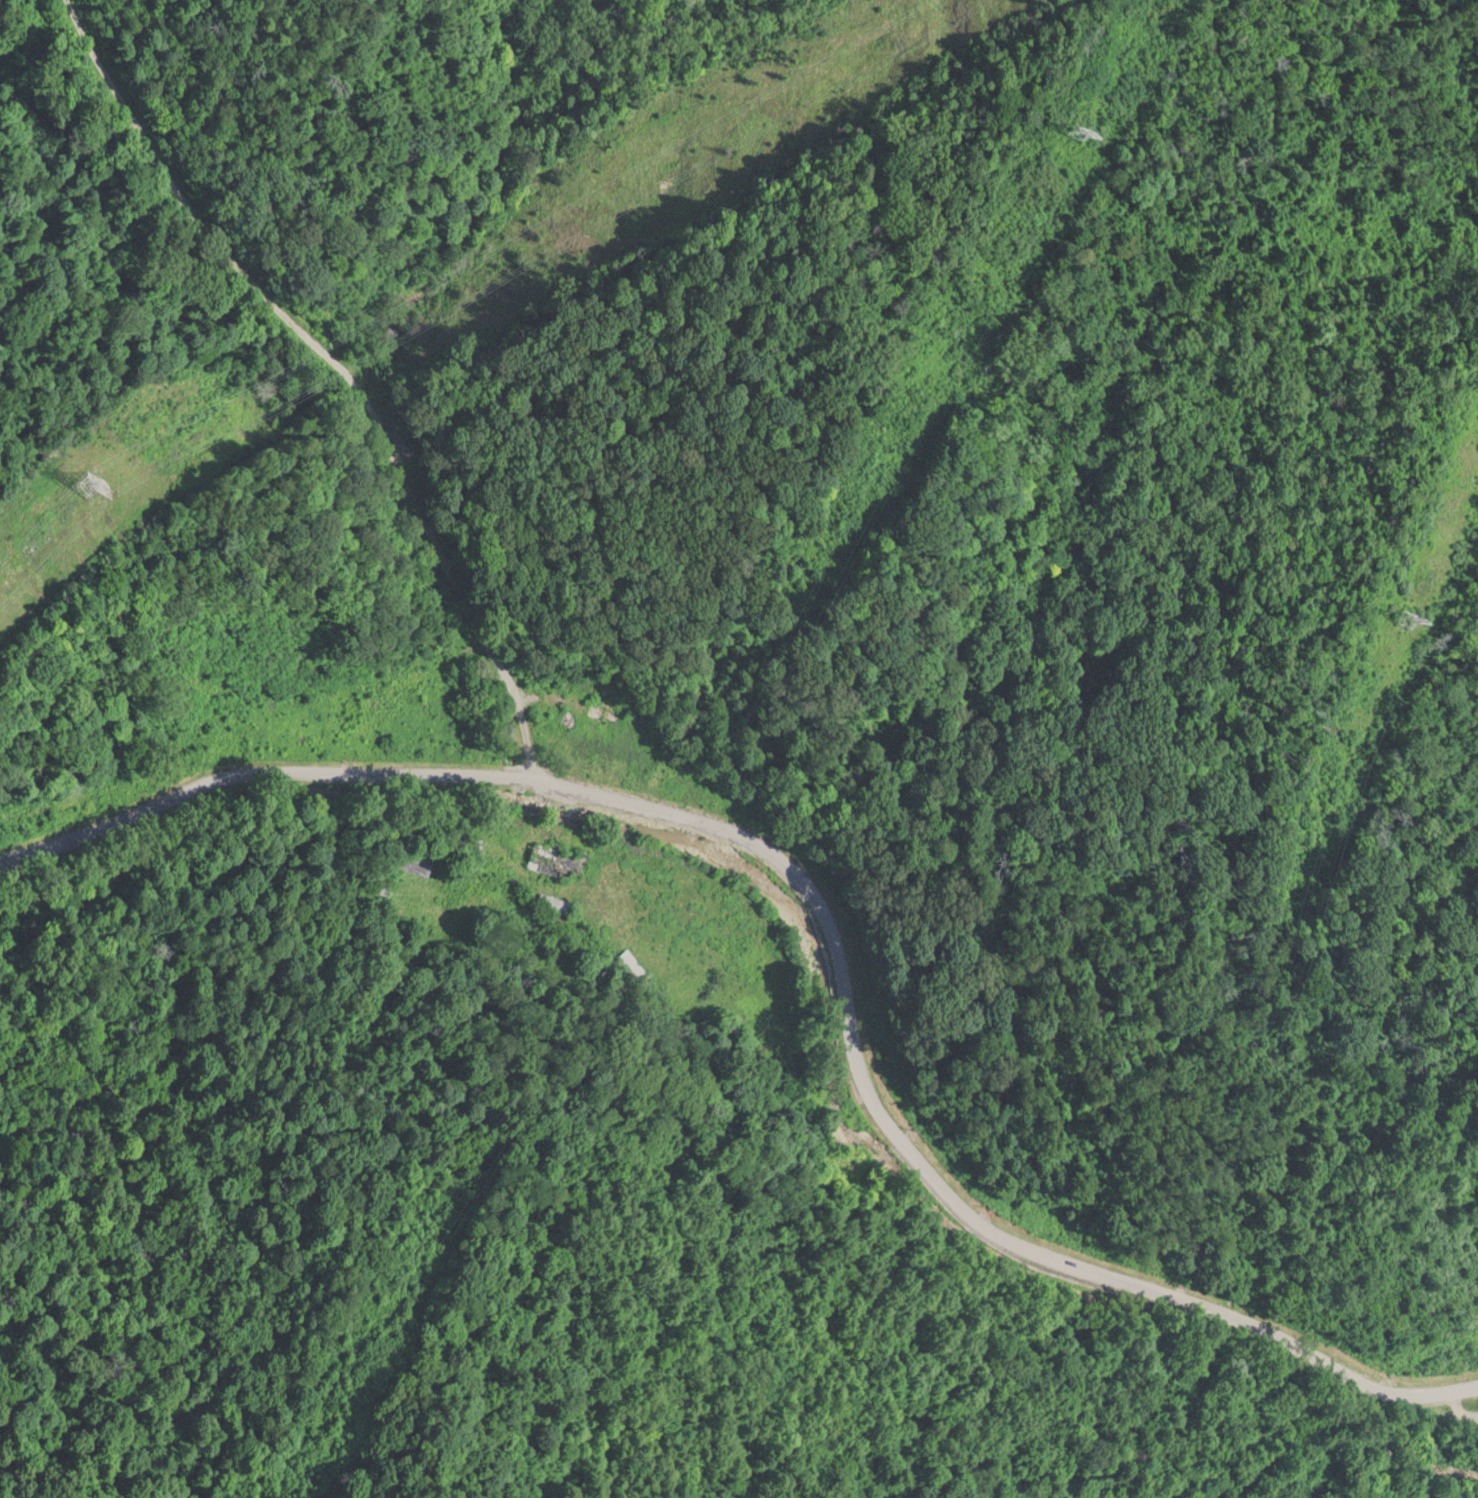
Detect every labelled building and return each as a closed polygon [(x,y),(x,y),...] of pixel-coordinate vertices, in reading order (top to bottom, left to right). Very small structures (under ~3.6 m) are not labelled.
[(528,864),(583,877),(589,853),(534,840),(528,864)]
